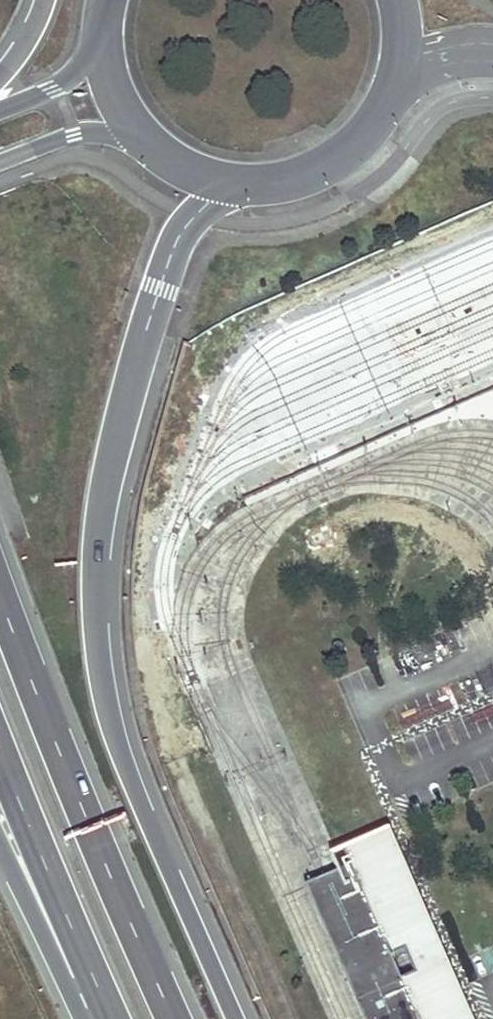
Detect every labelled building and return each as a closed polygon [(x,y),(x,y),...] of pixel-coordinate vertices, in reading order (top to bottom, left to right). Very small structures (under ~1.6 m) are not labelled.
[(338,873),(398,847),(391,831),(331,857),(338,873)] [(398,847),(338,873),(306,887),(364,1018),(473,1018),(398,847)]
